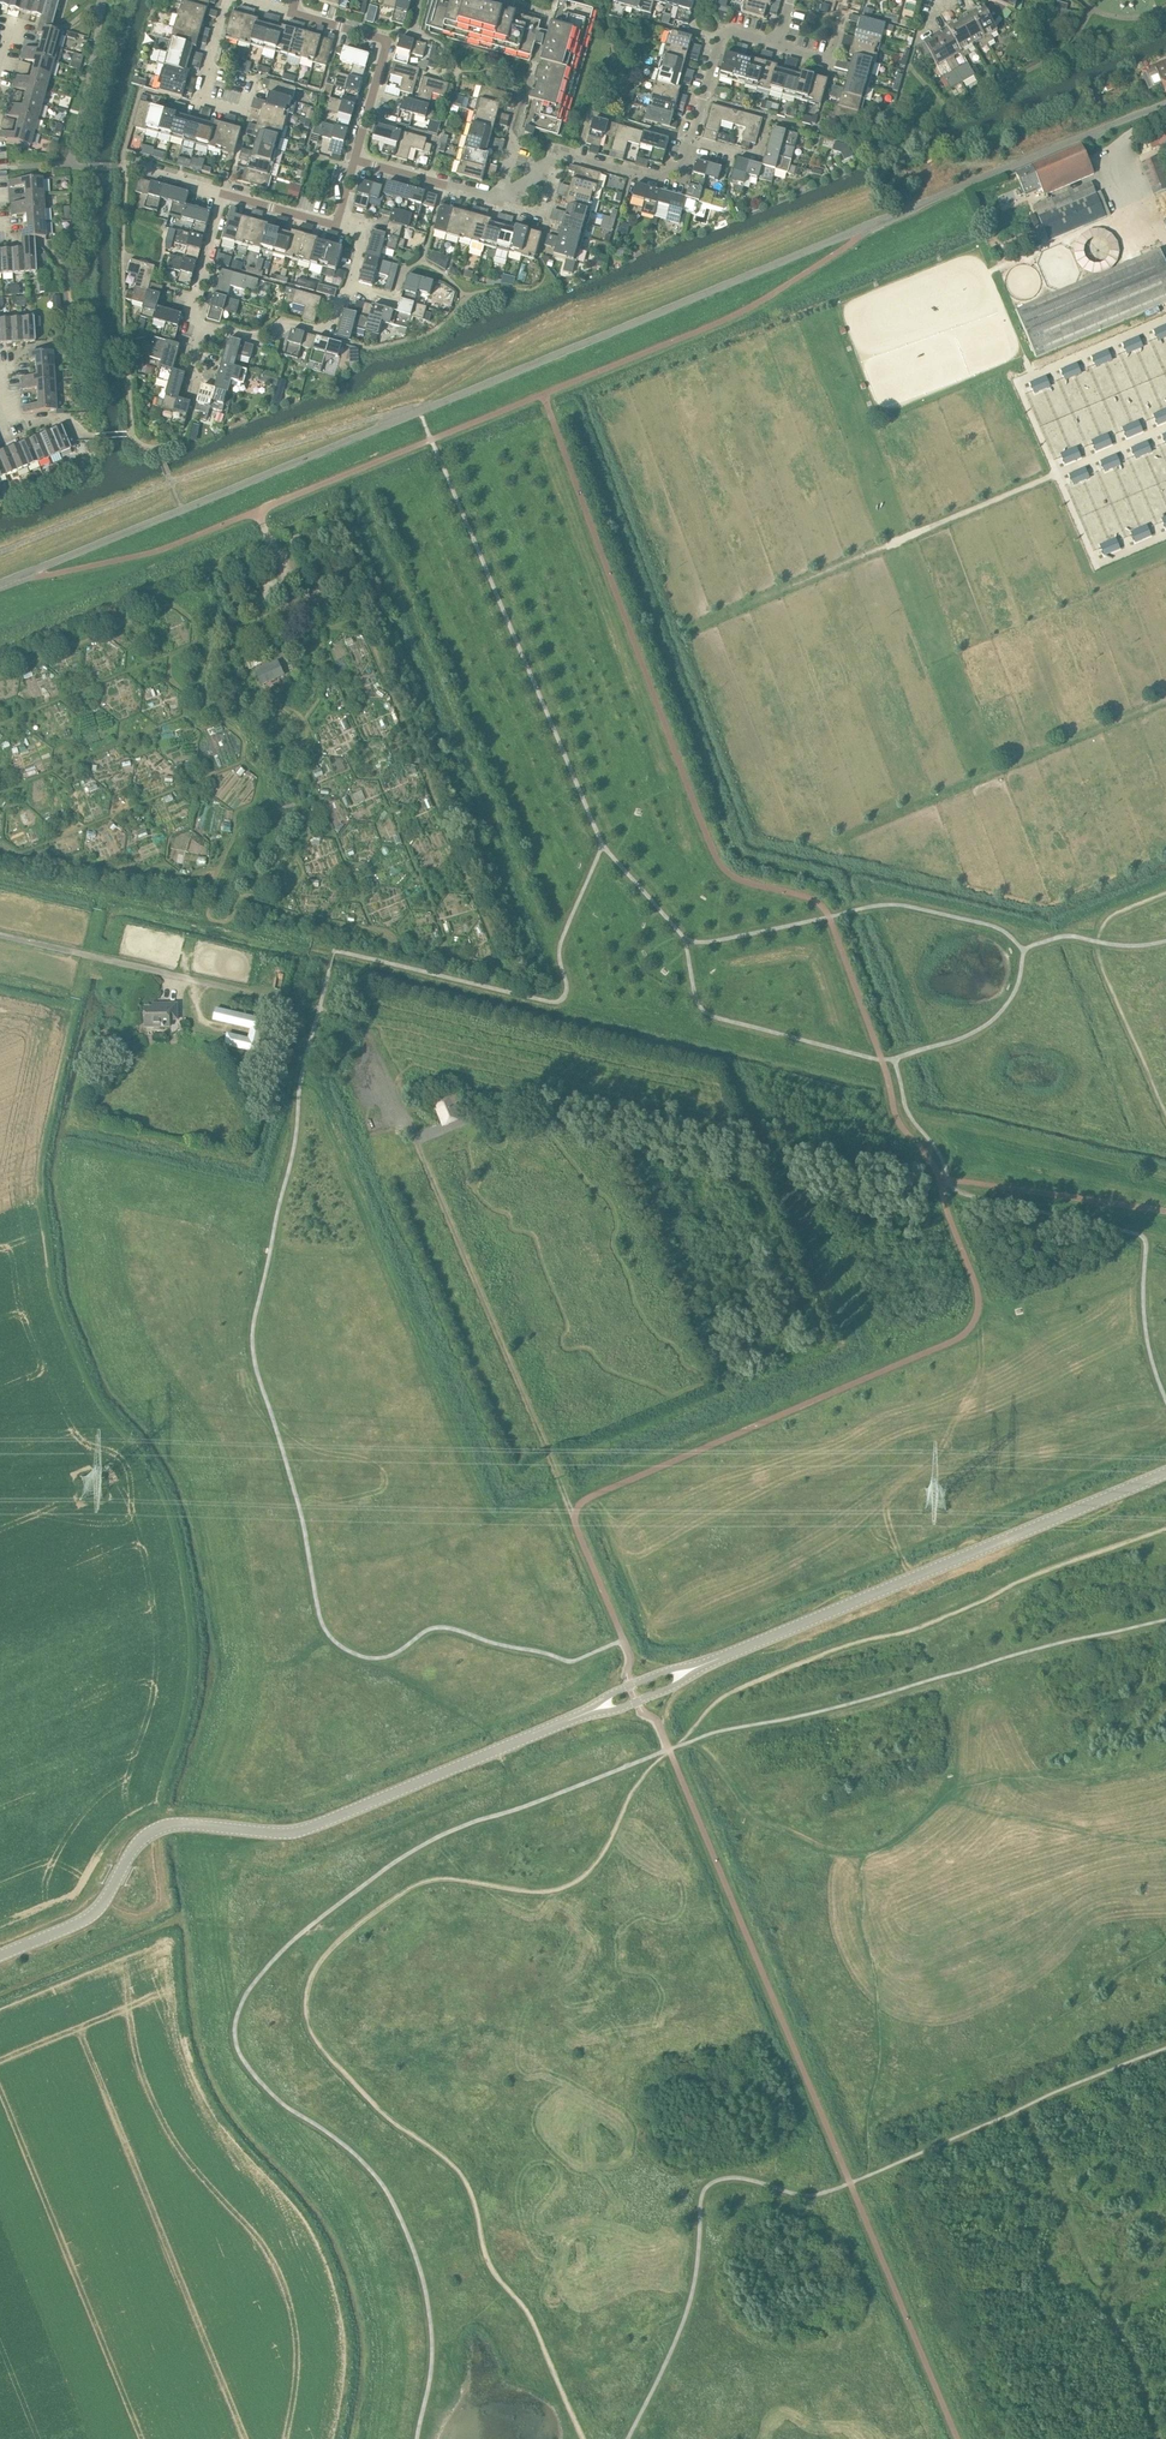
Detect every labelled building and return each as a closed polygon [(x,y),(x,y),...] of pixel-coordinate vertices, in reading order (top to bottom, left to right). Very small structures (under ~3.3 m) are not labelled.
[(19,11),(22,0),(10,0),(8,8),(19,11)] [(25,12),(30,14),(34,0),(22,0),(19,11),(25,12)] [(41,17),(46,0),(34,0),(30,14),(41,17)] [(41,17),(53,20),(59,0),(46,0),(41,17)] [(182,3),(207,10),(209,3),(215,5),(216,0),(183,0),(182,3)] [(383,6),(395,9),(392,21),(405,25),(412,0),(384,0),(383,6)] [(421,30),(425,31),(529,60),(530,61),(535,43),(537,34),(538,30),(541,22),(528,18),(521,16),(512,14),(500,10),(494,9),(479,4),(474,3),(463,0),(429,0),(422,25),(421,28),(421,30)] [(524,126),(527,127),(536,130),(562,137),(598,11),(586,7),(571,3),(561,0),(560,0),(550,33),(549,37),(531,100),(529,106),(527,114),(527,115),(524,126)] [(638,10),(641,0),(614,0),(609,15),(622,19),(626,7),(638,10)] [(638,10),(651,14),(654,1),(666,5),(668,0),(641,0),(638,10)] [(666,5),(679,8),(675,21),(688,24),(695,0),(668,0),(666,5)] [(779,9),(747,0),(745,0),(741,13),(767,20),(769,14),(776,16),(779,9)] [(781,2),(775,0),(747,0),(779,9),(781,2)] [(1000,16),(1007,8),(1015,10),(1017,3),(1022,4),(1023,0),(989,0),(989,2),(991,3),(989,7),(1000,16)] [(810,2),(808,8),(820,11),(821,5),(810,2)] [(182,3),(179,15),(204,22),(207,10),(182,3)] [(821,5),(820,11),(827,13),(829,5),(822,3),(821,5)] [(853,3),(851,11),(859,13),(861,5),(853,3)] [(248,8),(241,6),(238,14),(233,12),(226,38),(238,41),(248,8)] [(864,7),(862,14),(872,17),(874,10),(864,7)] [(1000,16),(989,7),(986,11),(984,8),(979,11),(977,7),(970,11),(988,44),(994,40),(991,35),(997,32),(993,24),(1000,16)] [(238,41),(251,45),(258,19),(253,18),(255,10),(248,8),(238,41)] [(208,16),(216,18),(218,12),(210,10),(208,16)] [(727,13),(719,10),(716,18),(725,20),(727,13)] [(988,44),(970,11),(963,15),(965,19),(960,22),(973,45),(979,42),(982,47),(988,44)] [(273,15),(266,13),(263,21),(258,19),(251,45),(263,48),(273,15)] [(886,13),(884,20),(897,24),(899,16),(886,13)] [(209,37),(211,30),(202,27),(204,22),(179,15),(175,28),(209,37)] [(280,17),(273,15),(263,48),(276,52),(283,26),(278,25),(280,17)] [(857,31),(882,38),(885,31),(893,33),(895,27),(851,15),(849,21),(859,24),(857,31)] [(902,17),(900,25),(910,27),(912,20),(902,17)] [(53,21),(43,18),(42,23),(40,28),(50,31),(51,26),(53,21)] [(276,52),(289,56),(298,22),(291,20),(288,28),(283,26),(276,52)] [(946,25),(947,27),(948,29),(964,57),(970,54),(967,49),(973,45),(960,22),(955,25),(953,21),(946,25)] [(305,24),(298,22),(289,56),(301,59),(308,34),(303,32),(305,24)] [(39,44),(62,50),(57,49),(62,34),(50,31),(40,28),(39,28),(37,34),(42,36),(39,44)] [(206,44),(208,38),(209,37),(175,28),(171,40),(197,47),(198,42),(206,44)] [(964,57),(948,29),(936,35),(963,83),(975,76),(968,62),(959,67),(954,58),(955,56),(961,52),(964,57)] [(700,54),(700,52),(702,47),(693,44),(695,39),(669,31),(666,44),(700,54)] [(857,31),(854,44),(879,51),(882,38),(857,31)] [(301,59),(313,63),(320,37),(308,34),(301,59)] [(320,37),(313,63),(326,66),(335,36),(329,34),(328,39),(320,37)] [(936,35),(924,42),(937,66),(944,62),(946,62),(951,72),(943,76),(950,89),(963,83),(936,35)] [(427,44),(402,37),(394,63),(407,66),(407,65),(410,54),(423,57),(427,44)] [(202,62),(204,55),(195,52),(197,47),(171,40),(168,53),(202,62)] [(24,48),(22,54),(53,63),(54,62),(58,63),(59,60),(60,59),(62,54),(61,52),(62,50),(39,44),(37,51),(24,48)] [(698,62),(700,54),(666,44),(662,57),(688,64),(689,59),(698,62)] [(854,44),(850,56),(875,63),(879,51),(854,44)] [(370,55),(344,48),(340,61),(353,65),(349,76),(349,77),(362,81),(370,55)] [(164,65),(190,72),(191,67),(199,70),(202,62),(168,53),(161,51),(157,63),(164,65)] [(22,54),(20,59),(20,60),(34,64),(32,71),(49,76),(53,63),(22,54)] [(733,81),(740,56),(734,54),(733,57),(726,55),(719,77),(733,81)] [(733,81),(745,85),(752,59),(751,62),(744,60),(745,57),(740,56),(733,81)] [(872,76),(875,63),(850,56),(850,57),(853,57),(851,64),(848,63),(846,69),(872,76)] [(662,57),(659,69),(693,79),(695,72),(686,69),(688,64),(662,57)] [(436,61),(433,60),(430,59),(428,67),(434,69),(436,61)] [(765,63),(752,59),(745,85),(758,88),(765,63)] [(1149,85),(1161,80),(1165,78),(1165,59),(1154,64),(1154,65),(1142,70),(1149,85)] [(71,61),(70,67),(80,69),(81,63),(71,61)] [(420,69),(407,65),(407,66),(394,63),(391,75),(403,79),(400,91),(412,94),(420,69)] [(758,88),(770,92),(777,66),(765,63),(758,88)] [(194,87),(197,80),(188,77),(190,72),(164,65),(161,78),(194,87)] [(770,92),(783,95),(790,70),(784,68),(783,71),(777,69),(778,66),(777,66),(770,92)] [(691,86),(693,79),(659,69),(655,82),(681,89),(682,84),(690,87),(691,86)] [(868,88),(872,76),(846,69),(845,74),(848,75),(846,82),(868,88)] [(783,95),(795,99),(802,73),(801,73),(801,76),(794,74),(795,71),(790,70),(783,95)] [(16,76),(14,82),(45,91),(49,76),(32,71),(29,80),(16,76)] [(355,105),(362,81),(349,77),(349,76),(337,73),(330,71),(326,84),(333,86),(346,90),(342,101),(342,102),(355,105)] [(795,99),(807,102),(815,77),(802,73),(795,99)] [(424,77),(417,102),(430,106),(433,93),(445,97),(449,84),(424,77)] [(821,106),(826,86),(828,80),(815,77),(807,102),(821,106)] [(161,78),(157,91),(183,98),(184,92),(192,94),(194,87),(161,78)] [(296,88),(278,83),(265,79),(263,85),(268,86),(266,93),(292,101),(296,88)] [(1114,80),(1101,86),(1105,94),(1117,89),(1114,80)] [(14,82),(12,87),(12,88),(26,92),(24,100),(41,105),(45,91),(14,82)] [(655,82),(652,95),(685,104),(687,97),(679,94),(681,89),(655,82)] [(832,86),(831,91),(865,100),(868,88),(846,82),(844,89),(832,86)] [(513,95),(482,86),(478,99),(504,106),(506,99),(511,101),(513,95)] [(1100,100),(1095,88),(1086,93),(1090,104),(1100,100)] [(831,91),(830,95),(829,96),(840,99),(839,106),(836,105),(836,106),(861,113),(865,100),(831,91)] [(264,101),(263,106),(289,113),(293,115),(297,102),(292,101),(266,93),(266,94),(269,95),(267,102),(264,101)] [(462,108),(465,96),(455,94),(452,106),(462,108)] [(146,130),(156,96),(155,96),(153,104),(146,102),(148,97),(142,95),(134,126),(146,130)] [(652,95),(648,107),(674,114),(675,109),(683,112),(685,104),(652,95)] [(161,98),(156,96),(146,130),(159,133),(165,110),(158,109),(161,98)] [(348,131),(355,105),(342,102),(342,101),(330,98),(326,111),(339,114),(335,126),(335,127),(348,131)] [(428,110),(430,106),(417,102),(404,98),(397,124),(410,128),(414,115),(426,118),(428,110)] [(478,99),(474,112),(508,121),(510,116),(499,113),(501,106),(503,107),(504,106),(478,99)] [(8,103),(6,109),(37,119),(41,105),(24,100),(22,108),(8,103)] [(159,133),(171,137),(180,103),(175,102),(172,112),(165,110),(159,133)] [(183,115),(186,105),(180,103),(171,137),(184,140),(190,117),(183,115)] [(703,138),(704,138),(715,142),(721,121),(733,125),(737,112),(712,104),(703,138)] [(263,106),(259,119),(285,126),(289,113),(263,106)] [(844,122),(858,126),(861,113),(836,106),(834,113),(828,112),(827,117),(844,122)] [(674,114),(648,107),(644,120),(675,129),(677,123),(672,122),(674,114)] [(6,109),(5,115),(4,116),(18,120),(16,127),(33,133),(37,119),(6,109)] [(428,110),(426,118),(433,120),(435,112),(428,110)] [(474,112),(471,124),(494,131),(496,124),(507,127),(508,121),(474,112)] [(750,143),(755,144),(762,119),(737,112),(733,125),(745,128),(740,146),(748,149),(750,143)] [(196,144),(203,118),(198,117),(197,119),(190,117),(184,140),(185,141),(183,147),(193,150),(195,144),(196,144)] [(196,144),(209,147),(216,122),(215,122),(215,124),(208,122),(209,120),(203,118),(196,144)] [(590,151),(598,153),(603,135),(615,138),(619,125),(594,118),(587,144),(591,145),(590,151)] [(282,138),(285,126),(259,119),(257,126),(249,123),(248,129),(282,138)] [(432,121),(430,129),(438,131),(440,123),(432,121)] [(209,147),(221,151),(228,125),(216,122),(209,147)] [(341,156),(348,131),(335,127),(335,126),(323,123),(321,128),(315,126),(313,134),(332,139),(328,152),(341,156)] [(402,132),(396,130),(383,126),(377,124),(373,138),(385,141),(382,153),(395,157),(402,132)] [(471,124),(467,137),(493,144),(494,139),(492,138),(494,131),(471,124)] [(234,154),(241,129),(228,125),(221,151),(234,154)] [(614,158),(615,158),(622,160),(628,142),(640,145),(644,132),(619,125),(615,138),(611,150),(616,152),(614,158)] [(16,127),(14,135),(0,131),(0,138),(29,146),(33,133),(16,127)] [(773,128),(766,154),(779,157),(783,145),(795,149),(798,136),(773,128)] [(278,151),(282,138),(248,129),(246,134),(257,137),(255,144),(278,151)] [(432,145),(428,144),(426,143),(427,139),(402,132),(395,157),(408,161),(411,148),(430,153),(432,145)] [(669,139),(644,132),(640,145),(652,149),(649,161),(662,165),(669,139)] [(467,137),(464,149),(489,156),(490,156),(487,155),(489,149),(491,149),(493,144),(467,137)] [(853,156),(848,146),(836,143),(834,151),(842,153),(846,160),(853,156)] [(275,163),(278,151),(255,144),(253,151),(242,148),(241,154),(275,163)] [(1094,173),(1081,144),(1078,146),(1016,173),(1026,196),(1041,189),(1044,195),(1094,173)] [(486,169),(489,156),(464,149),(460,162),(486,169)] [(271,176),(275,163),(241,154),(239,159),(250,162),(248,168),(245,167),(245,168),(271,176)] [(763,166),(759,179),(772,183),(775,170),(794,176),(796,167),(790,165),(791,161),(779,157),(766,154),(762,166),(763,166)] [(1142,162),(1155,198),(1165,194),(1165,178),(1158,156),(1142,162)] [(737,159),(730,184),(735,186),(733,191),(742,194),(747,176),(759,179),(763,166),(762,166),(737,159)] [(696,161),(689,186),(703,190),(703,189),(706,177),(718,181),(722,168),(696,161)] [(486,169),(460,162),(457,175),(482,182),(486,169)] [(572,180),(598,187),(602,174),(570,165),(568,171),(574,173),(572,180)] [(271,176),(245,168),(243,176),(238,174),(236,180),(268,189),(271,176)] [(24,194),(25,194),(42,193),(41,179),(9,181),(10,188),(24,187),(24,194)] [(135,192),(147,195),(144,207),(157,211),(161,199),(164,186),(139,179),(135,192)] [(595,199),(598,187),(572,180),(569,192),(595,199)] [(386,188),(361,181),(354,207),(367,210),(371,198),(383,202),(385,195),(384,195),(386,188)] [(413,189),(394,184),(388,182),(386,188),(384,195),(385,195),(396,199),(393,211),(406,214),(413,189)] [(1051,197),(1034,205),(1038,215),(1049,241),(1110,214),(1101,194),(1097,196),(1091,182),(1052,199),(1051,197)] [(662,191),(642,185),(636,184),(633,197),(645,200),(642,213),(655,217),(658,204),(662,191)] [(186,205),(189,193),(164,186),(161,199),(172,202),(169,215),(182,218),(186,205)] [(689,186),(686,198),(683,211),(688,213),(695,215),(699,202),(717,207),(720,199),(714,198),(715,192),(703,189),(703,190),(689,186)] [(438,196),(413,189),(406,214),(419,218),(422,206),(434,209),(438,196)] [(686,198),(662,191),(658,204),(670,207),(666,220),(679,224),(685,225),(688,213),(683,211),(686,198)] [(591,212),(595,199),(569,192),(565,205),(591,212)] [(11,203),(11,209),(43,207),(42,193),(25,194),(24,194),(25,202),(11,203)] [(447,235),(454,209),(447,207),(448,202),(443,201),(434,231),(447,235)] [(211,212),(198,208),(186,205),(182,218),(194,222),(190,234),(204,238),(211,212)] [(588,224),(591,212),(565,205),(568,206),(566,213),(563,212),(562,217),(588,224)] [(459,239),(472,242),(481,208),(474,206),(471,214),(467,213),(459,239)] [(11,209),(12,216),(26,215),(26,222),(44,221),(43,207),(11,209)] [(486,219),(488,210),(481,208),(472,242),(469,250),(482,254),(484,246),(491,220),(486,219)] [(236,243),(243,217),(236,215),(237,210),(232,209),(223,240),(236,243)] [(467,213),(454,209),(447,235),(459,239),(467,213)] [(393,211),(386,235),(386,236),(399,240),(399,239),(403,227),(415,231),(419,218),(406,214),(393,211)] [(484,246),(497,249),(506,215),(499,213),(496,222),(496,221),(491,220),(484,246)] [(511,226),(513,217),(506,215),(497,249),(495,256),(507,260),(509,253),(516,227),(511,226)] [(256,221),(243,217),(236,243),(249,247),(256,221)] [(584,237),(588,224),(562,217),(560,223),(563,224),(561,231),(584,237)] [(509,253),(522,256),(531,222),(524,220),(521,229),(516,227),(509,253)] [(20,232),(21,238),(22,238),(33,237),(45,236),(44,221),(26,222),(27,232),(20,232)] [(268,224),(256,221),(249,247),(261,250),(268,224)] [(538,224),(531,222),(522,256),(535,260),(542,235),(536,233),(538,224)] [(261,250),(273,254),(280,228),(275,226),(274,229),(268,227),(269,225),(268,224),(261,250)] [(273,254),(286,257),(293,232),(292,231),(292,234),(285,232),(286,230),(280,228),(273,254)] [(197,262),(204,238),(190,234),(178,230),(174,243),(187,247),(184,258),(197,262)] [(581,249),(584,237),(561,231),(559,238),(548,235),(547,240),(581,249)] [(286,257),(298,261),(305,235),(293,232),(286,257)] [(386,235),(374,232),(367,257),(380,261),(380,260),(383,249),(396,252),(397,247),(399,240),(386,236),(386,235)] [(318,239),(305,235),(298,261),(311,265),(318,239)] [(33,237),(22,238),(22,243),(22,249),(35,248),(34,242),(33,237)] [(311,265),(323,268),(330,242),(325,241),(325,244),(318,242),(319,239),(318,239),(311,265)] [(397,247),(403,249),(405,241),(399,239),(399,240),(397,247)] [(554,256),(577,263),(581,249),(547,240),(545,246),(556,249),(554,256)] [(330,242),(323,268),(336,272),(343,249),(335,246),(336,244),(330,242)] [(22,249),(24,273),(36,272),(35,248),(22,249)] [(13,274),(24,273),(22,249),(11,250),(13,274)] [(0,250),(0,256),(1,275),(13,274),(11,250),(0,250)] [(1160,250),(1016,311),(1036,358),(1165,303),(1165,264),(1160,250)] [(197,262),(184,258),(171,255),(167,268),(180,272),(176,284),(189,288),(197,262)] [(367,257),(360,282),(373,286),(376,274),(389,277),(392,264),(380,260),(380,261),(367,257)] [(137,283),(135,288),(148,292),(150,283),(151,283),(156,266),(130,259),(126,272),(139,276),(137,283)] [(234,260),(232,267),(241,270),(243,263),(234,260)] [(452,267),(450,273),(457,276),(459,269),(452,267)] [(247,277),(232,272),(222,269),(215,294),(228,298),(231,286),(250,291),(250,290),(252,290),(257,288),(259,280),(247,277)] [(389,281),(394,283),(397,272),(391,271),(389,281)] [(408,275),(401,300),(414,303),(418,291),(430,295),(434,282),(408,275)] [(298,278),(296,286),(304,288),(307,280),(298,278)] [(132,301),(135,293),(134,293),(135,288),(137,283),(125,280),(126,291),(127,291),(128,291),(126,299),(132,301)] [(314,291),(316,283),(307,280),(304,288),(314,291)] [(135,288),(134,293),(135,293),(132,301),(144,304),(141,317),(153,320),(157,307),(163,287),(151,283),(150,283),(148,292),(135,288)] [(317,292),(333,296),(335,297),(337,289),(319,284),(317,292)] [(322,298),(296,291),(287,288),(285,293),(289,294),(287,302),(305,307),(302,319),(315,323),(322,298)] [(228,298),(215,294),(207,320),(220,323),(224,311),(236,315),(240,301),(228,298)] [(401,300),(398,312),(395,326),(407,329),(411,317),(429,322),(432,313),(426,312),(427,307),(414,303),(401,300)] [(357,301),(354,313),(353,314),(362,316),(365,303),(357,301)] [(366,331),(378,335),(379,335),(382,322),(395,326),(398,312),(365,303),(362,316),(370,318),(366,331)] [(182,314),(157,307),(153,320),(166,324),(162,336),(175,339),(182,314)] [(344,311),(339,329),(337,336),(350,340),(354,328),(366,331),(370,318),(362,316),(353,314),(354,313),(344,311)] [(21,318),(23,343),(34,342),(33,327),(40,326),(40,317),(21,318)] [(21,318),(9,319),(11,343),(23,343),(21,318)] [(0,319),(0,344),(11,343),(9,319),(0,319)] [(1154,330),(1158,338),(1165,335),(1165,325),(1154,330)] [(318,337),(292,330),(285,355),(298,359),(301,346),(313,350),(314,350),(318,337)] [(313,350),(310,362),(314,364),(313,370),(321,373),(326,354),(338,357),(342,344),(318,337),(314,350),(313,350)] [(1138,337),(1123,343),(1126,351),(1141,344),(1138,337)] [(173,371),(173,370),(180,345),(154,338),(149,357),(162,361),(160,367),(173,371)] [(254,346),(240,342),(229,339),(222,364),(235,368),(235,367),(238,356),(251,359),(254,346)] [(1107,350),(1092,356),(1095,364),(1111,358),(1107,350)] [(36,369),(54,368),(53,352),(29,354),(29,361),(35,361),(36,369)] [(1076,363),(1061,370),(1064,377),(1080,371),(1076,363)] [(222,364),(215,389),(228,393),(231,380),(244,384),(247,371),(235,367),(235,368),(222,364)] [(178,399),(179,398),(180,392),(186,374),(173,370),(173,371),(160,367),(156,380),(169,383),(166,396),(178,400),(178,399)] [(22,384),(25,384),(54,382),(54,368),(36,369),(36,377),(21,378),(22,384)] [(278,380),(263,375),(261,382),(276,387),(278,380)] [(1047,376),(1031,382),(1035,390),(1050,383),(1047,376)] [(54,382),(25,384),(22,384),(22,390),(37,389),(37,397),(55,396),(54,382)] [(215,389),(202,385),(195,411),(198,412),(200,412),(199,418),(206,420),(210,408),(222,411),(224,405),(228,393),(215,389)] [(23,406),(23,413),(56,411),(56,414),(65,413),(65,408),(56,408),(55,396),(37,397),(38,405),(23,406)] [(166,396),(164,400),(158,398),(156,407),(175,412),(171,424),(184,428),(191,402),(178,399),(178,400),(166,396)] [(1153,414),(1156,422),(1165,418),(1165,409),(1153,414)] [(1138,421),(1122,428),(1126,435),(1141,429),(1138,421)] [(50,432),(59,453),(76,447),(67,425),(50,432)] [(49,458),(59,453),(50,432),(40,436),(49,458)] [(1107,434),(1091,441),(1095,449),(1110,442),(1107,434)] [(38,462),(49,458),(40,436),(29,440),(38,462)] [(29,440),(18,445),(27,467),(38,462),(29,440)] [(1146,441),(1131,448),(1134,455),(1150,449),(1146,441)] [(18,445),(8,449),(17,471),(27,467),(18,445)] [(1076,448),(1061,454),(1064,462),(1079,455),(1076,448)] [(0,452),(0,462),(6,476),(17,471),(8,449),(0,452)] [(1116,454),(1100,461),(1104,469),(1119,462),(1116,454)] [(52,465),(55,474),(60,472),(57,465),(55,464),(52,465)] [(1085,468),(1069,474),(1073,482),(1088,475),(1085,468)] [(31,474),(34,483),(39,481),(37,474),(34,473),(31,474)] [(13,491),(18,489),(15,483),(12,481),(9,483),(13,491)] [(1148,528),(1132,535),(1136,542),(1151,536),(1148,528)] [(1117,541),(1101,548),(1105,556),(1120,549),(1117,541)] [(256,671),(262,684),(283,675),(278,662),(256,671)] [(178,1020),(177,1004),(161,1004),(161,1008),(145,1008),(146,1024),(154,1024),(154,1027),(170,1027),(170,1020),(178,1020)] [(452,1096),(434,1104),(442,1122),(459,1114),(452,1096)] [(500,1106),(499,1110),(505,1112),(504,1115),(509,1117),(517,1119),(519,1111),(500,1106)]
